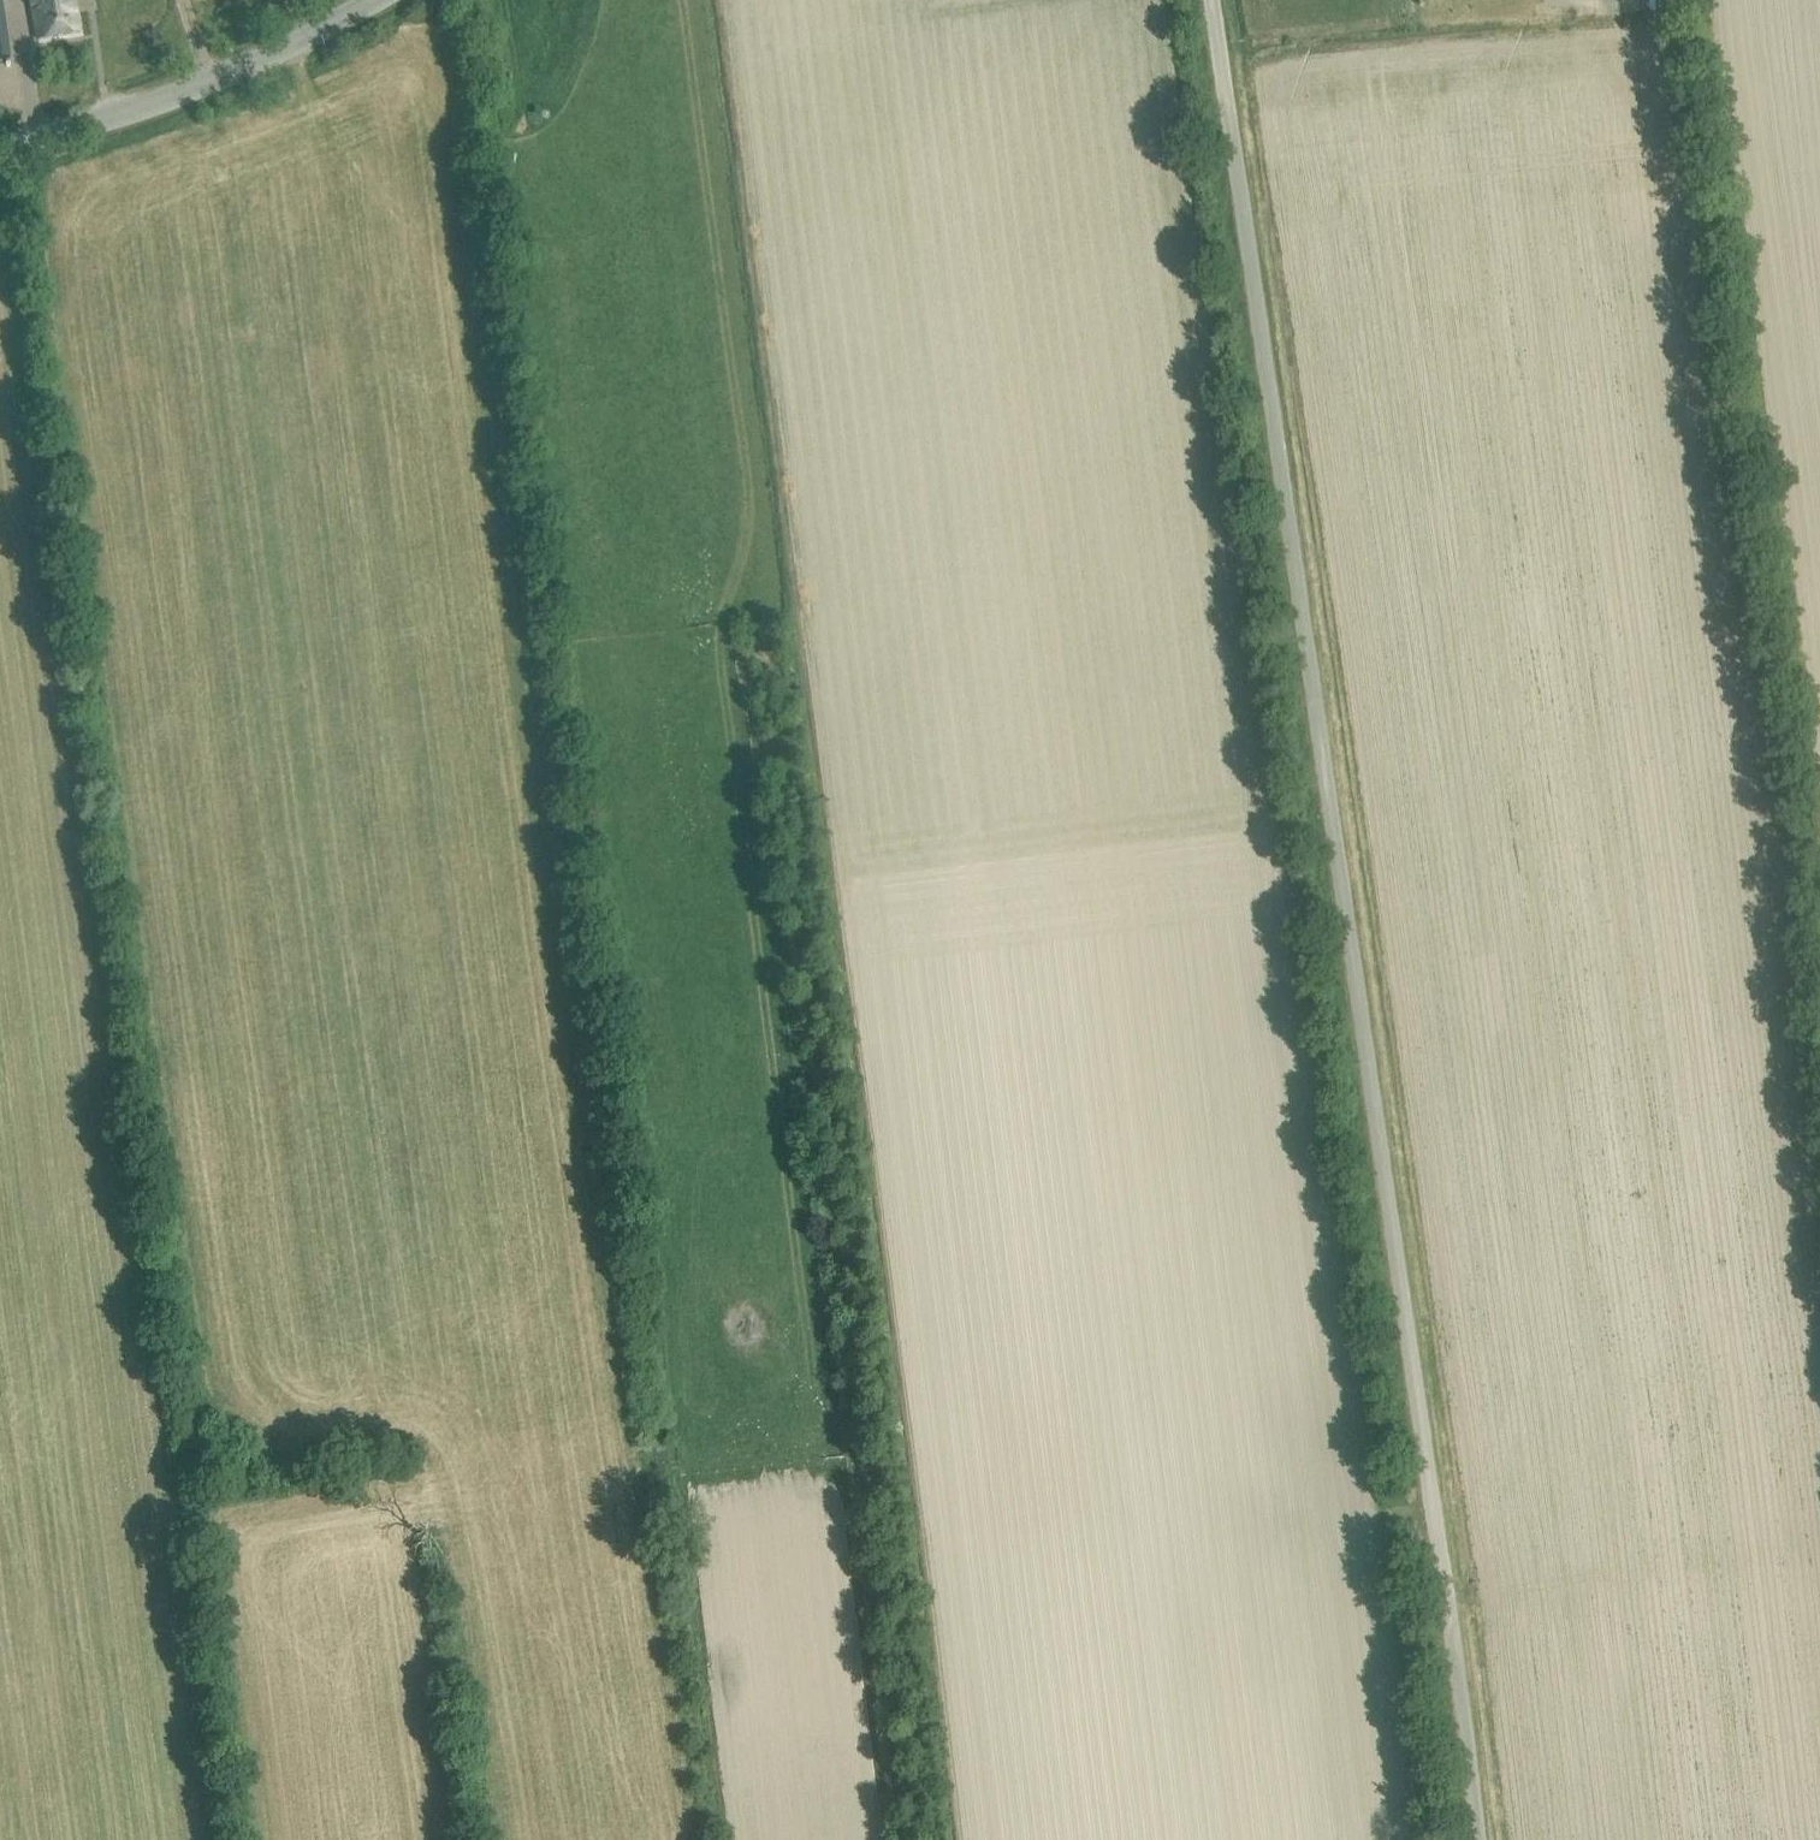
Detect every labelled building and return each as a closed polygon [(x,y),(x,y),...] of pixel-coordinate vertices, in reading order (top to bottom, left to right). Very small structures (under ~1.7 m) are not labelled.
[(9,57),(0,0),(0,58),(9,57)] [(36,37),(79,30),(74,0),(31,0),(36,37)] [(177,10),(211,0),(174,0),(177,10)] [(234,14),(253,8),(251,0),(230,0),(234,14)]
